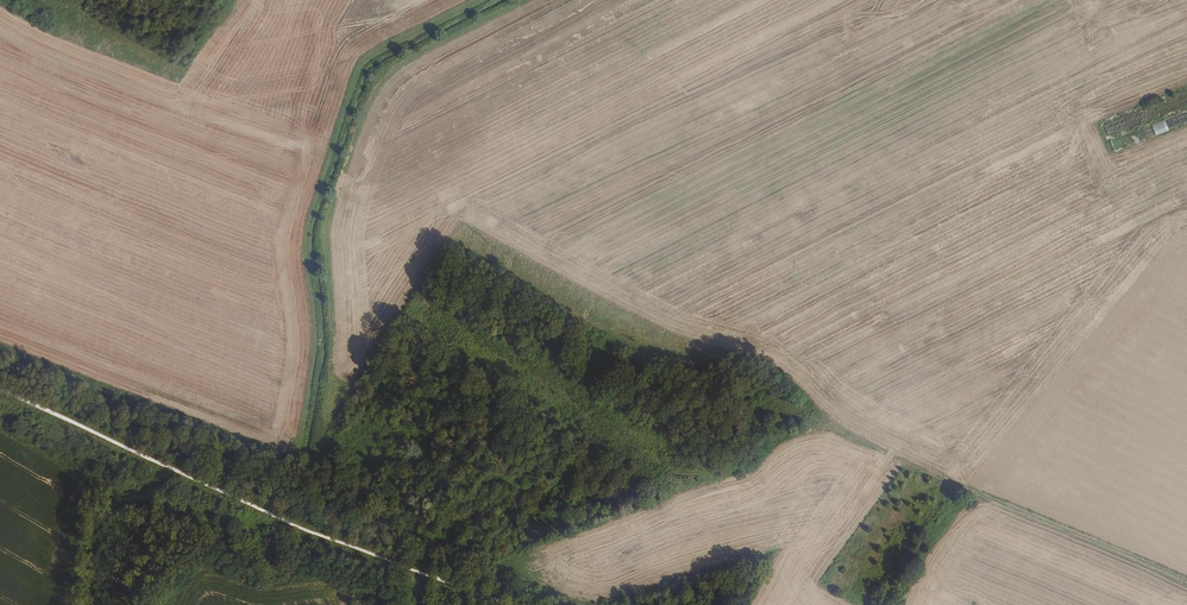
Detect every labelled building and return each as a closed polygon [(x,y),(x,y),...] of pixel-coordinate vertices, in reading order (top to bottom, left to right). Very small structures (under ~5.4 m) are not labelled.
[(1186,124),(1186,110),(1177,114),(1177,115),(1171,117),(1175,128),(1186,124)] [(1116,149),(1171,131),(1168,120),(1112,138),(1116,149)] [(1108,137),(1114,135),(1110,123),(1104,125),(1108,137)]
